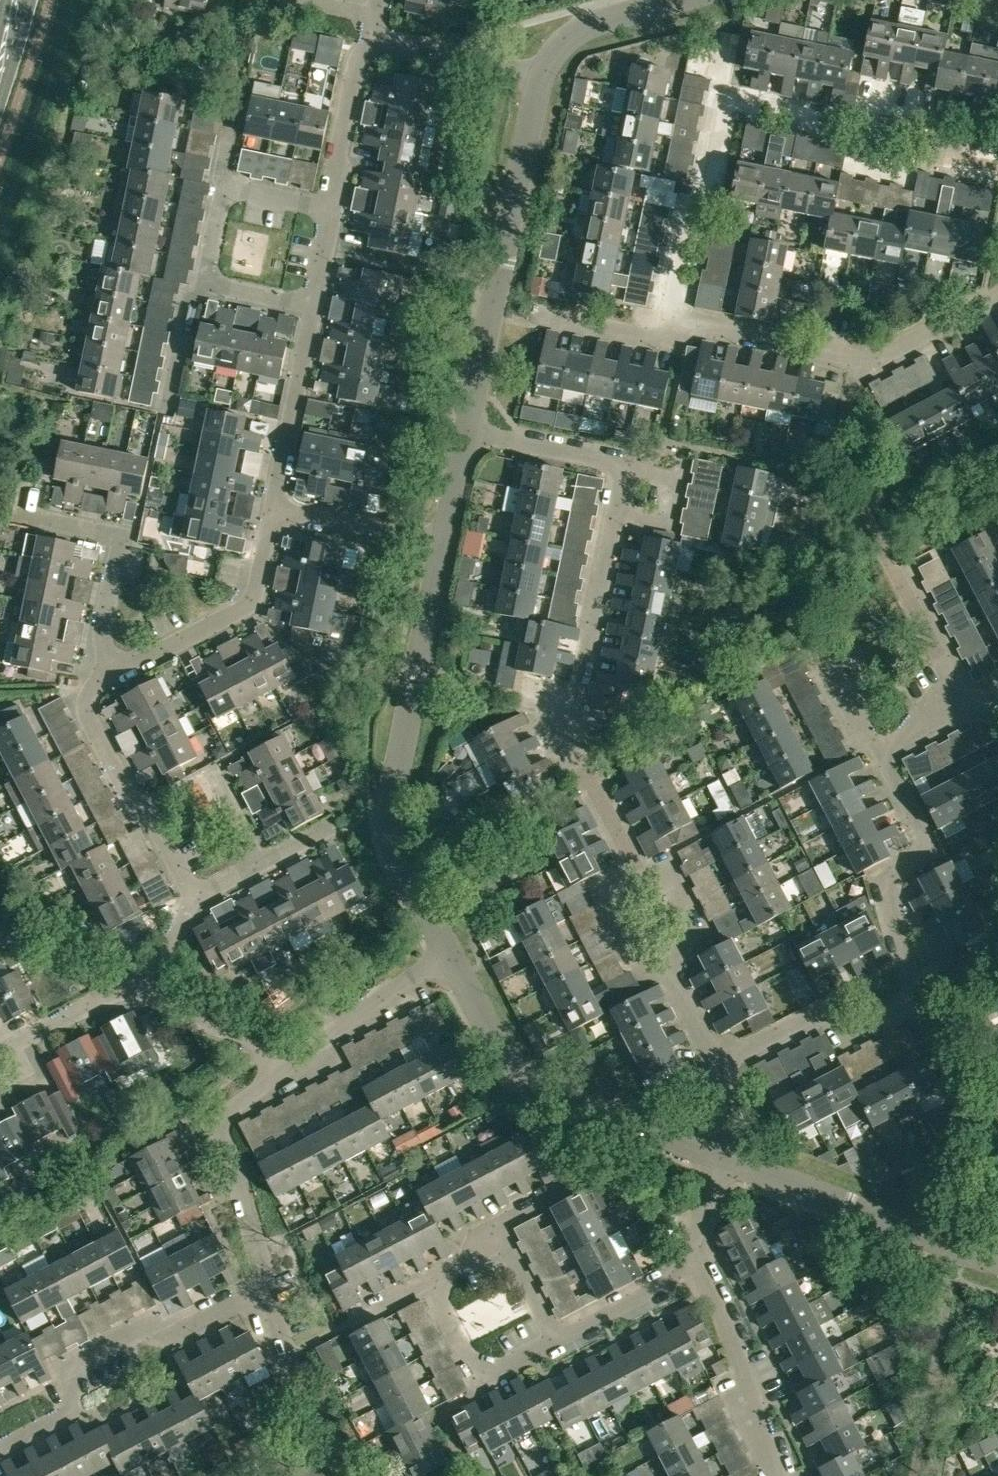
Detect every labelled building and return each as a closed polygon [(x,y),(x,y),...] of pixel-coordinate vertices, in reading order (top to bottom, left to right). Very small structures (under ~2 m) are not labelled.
[(166,7),(205,15),(208,0),(167,0),(166,7)] [(406,12),(445,20),(449,0),(408,0),(406,12)] [(785,10),(792,11),(798,7),(799,0),(797,0),(788,0),(785,10)] [(887,79),(890,62),(898,25),(872,20),(865,57),(880,60),(877,77),(887,79)] [(922,30),(898,25),(890,62),(905,65),(901,83),(911,85),(915,67),(922,30)] [(817,101),(820,84),(828,47),(830,36),(831,33),(820,30),(816,45),(803,42),(796,78),(810,81),(807,99),(817,101)] [(930,70),(926,88),(937,90),(937,89),(945,53),(949,36),(922,30),(915,67),(930,70)] [(317,36),(295,31),(292,47),(314,51),(317,36)] [(771,73),(778,37),(753,32),(749,50),(741,48),(740,54),(737,68),(745,70),(745,69),(761,72),(760,76),(756,75),(752,77),(749,87),(768,90),(771,73)] [(321,35),(315,63),(338,68),(344,40),(321,35)] [(792,96),(796,78),(803,42),(778,37),(771,73),(785,76),(782,94),(792,96)] [(854,109),(859,85),(847,83),(854,53),(828,47),(820,84),(835,87),(832,104),(854,109)] [(959,111),(962,94),(970,58),(945,53),(937,89),(951,92),(947,109),(959,111)] [(637,59),(636,63),(635,63),(629,89),(666,96),(671,71),(649,66),(650,62),(648,58),(640,57),(637,59)] [(983,117),(987,99),(994,63),(970,58),(962,94),(976,97),(973,114),(983,117)] [(994,63),(987,99),(997,101),(997,63),(994,63)] [(83,66),(80,79),(94,82),(97,69),(83,66)] [(709,91),(711,79),(685,74),(683,86),(709,91)] [(430,105),(435,83),(399,75),(397,88),(377,84),(375,93),(430,105)] [(588,81),(575,79),(571,102),(584,105),(588,81)] [(666,96),(629,89),(617,86),(612,111),(624,113),(660,121),(666,96)] [(250,114),(246,134),(271,140),(278,104),(281,94),(255,88),(253,99),(250,114)] [(146,92),(140,118),(176,125),(181,99),(146,92)] [(390,119),(426,126),(430,105),(375,93),(373,103),(393,107),(390,119)] [(706,105),(680,99),(678,111),(703,117),(706,105)] [(194,114),(220,120),(223,108),(197,102),(194,114)] [(303,109),(278,104),(271,140),(296,145),(303,109)] [(329,114),(303,109),(296,145),(322,150),(329,114)] [(624,113),(619,138),(655,146),(658,133),(698,141),(701,129),(660,121),(624,113)] [(568,114),(565,128),(581,131),(584,117),(568,114)] [(126,141),(135,142),(171,150),(176,125),(140,118),(130,116),(128,126),(126,141)] [(366,135),(422,147),(426,126),(390,119),(388,130),(368,126),(366,135)] [(747,121),(742,147),(754,150),(759,123),(747,121)] [(773,127),(768,153),(783,156),(786,139),(783,138),(785,129),(773,127)] [(215,145),(217,133),(191,128),(189,140),(215,145)] [(565,137),(578,139),(579,132),(567,130),(565,137)] [(793,158),(805,161),(810,134),(798,131),(793,158)] [(70,156),(86,159),(91,136),(75,132),(70,156)] [(388,162),(417,168),(422,147),(366,135),(364,144),(379,147),(377,160),(388,162)] [(830,165),(834,143),(835,139),(823,137),(818,163),(830,165)] [(650,172),(655,146),(619,138),(613,165),(650,172)] [(130,169),(134,169),(166,176),(171,150),(135,142),(130,169)] [(670,149),(668,161),(693,166),(696,154),(670,149)] [(256,152),(251,178),(263,181),(268,155),(256,152)] [(184,165),(210,170),(212,158),(186,153),(184,165)] [(783,156),(768,153),(765,168),(757,204),(782,209),(789,173),(777,170),(778,164),(781,165),(783,156)] [(281,158),(277,180),(276,184),(288,186),(289,182),(293,160),(281,158)] [(419,191),(424,169),(417,168),(388,162),(386,174),(367,170),(365,180),(419,191)] [(313,191),(319,165),(307,163),(301,189),(313,191)] [(757,204),(765,168),(739,163),(731,199),(757,204)] [(593,191),(630,198),(635,173),(599,165),(593,191)] [(134,169),(129,195),(165,202),(170,176),(166,176),(134,169)] [(931,173),(919,171),(914,197),(926,199),(931,173)] [(789,173),(782,209),(807,214),(814,178),(789,173)] [(848,202),(853,179),(853,175),(842,173),(840,183),(837,199),(848,202)] [(648,188),(674,193),(676,181),(642,174),(639,186),(648,188)] [(951,204),(956,182),(957,179),(945,176),(940,202),(951,204)] [(834,214),(837,199),(840,183),(814,178),(807,214),(831,219),(833,220),(834,214)] [(861,204),(873,207),(879,181),(866,178),(861,204)] [(211,185),(207,184),(185,180),(183,192),(209,197),(211,185)] [(379,205),(415,212),(419,191),(365,180),(363,189),(382,193),(379,205)] [(964,207),(976,209),(981,184),(970,181),(964,207)] [(901,265),(905,248),(904,248),(908,229),(907,229),(895,226),(898,212),(903,186),(891,183),(885,209),(882,224),(875,260),(901,265)] [(557,184),(555,192),(563,193),(564,186),(557,184)] [(625,223),(630,198),(593,191),(588,215),(625,223)] [(165,202),(129,195),(124,219),(160,227),(165,202)] [(671,206),(645,201),(642,213),(668,218),(671,206)] [(929,253),(954,258),(961,222),(948,219),(951,204),(940,202),(936,217),(929,253)] [(180,205),(178,217),(204,222),(206,210),(180,205)] [(356,222),(410,233),(420,235),(425,214),(415,212),(379,205),(377,217),(358,213),(356,222)] [(911,211),(907,229),(908,229),(904,248),(905,248),(929,253),(936,217),(911,211)] [(833,220),(831,219),(825,249),(850,255),(858,219),(834,214),(833,220)] [(619,248),(625,223),(588,215),(583,241),(619,248)] [(124,219),(119,244),(155,252),(160,227),(124,219)] [(850,255),(875,260),(882,224),(858,219),(850,255)] [(406,255),(410,233),(356,222),(354,231),(373,235),(371,247),(406,255)] [(987,227),(961,222),(954,258),(980,264),(987,227)] [(637,238),(660,242),(663,243),(666,231),(640,226),(637,238)] [(768,228),(766,235),(776,237),(777,229),(768,228)] [(201,235),(175,230),(173,241),(199,247),(201,235)] [(752,239),(746,265),(782,273),(788,247),(752,239)] [(33,240),(30,249),(39,251),(41,242),(33,240)] [(619,248),(583,241),(578,265),(614,273),(619,248)] [(149,277),(155,252),(119,244),(114,269),(113,269),(140,275),(139,275),(149,277)] [(734,249),(711,245),(708,244),(705,257),(731,262),(734,249)] [(635,251),(632,262),(658,268),(660,256),(635,251)] [(447,264),(454,265),(456,265),(457,254),(449,253),(448,263),(447,264)] [(170,255),(167,267),(193,272),(196,260),(170,255)] [(25,257),(23,267),(33,270),(36,259),(25,257)] [(578,265),(573,290),(609,298),(612,284),(653,293),(656,281),(629,276),(614,273),(578,265)] [(778,297),(782,273),(746,265),(741,289),(778,297)] [(104,267),(99,292),(135,299),(139,275),(140,275),(113,269),(114,269),(104,267)] [(700,281),(726,286),(728,274),(703,269),(700,281)] [(342,289),(396,300),(401,278),(366,270),(364,284),(344,280),(342,289)] [(810,278),(818,280),(819,273),(811,272),(810,278)] [(548,294),(550,285),(552,277),(538,274),(535,291),(548,294)] [(155,279),(152,290),(178,295),(181,284),(155,279)] [(818,289),(826,291),(827,284),(828,283),(820,281),(818,289)] [(857,288),(854,299),(866,301),(868,291),(857,288)] [(357,314),(392,321),(396,300),(342,289),(340,297),(360,301),(357,314)] [(736,315),(772,323),(778,297),(741,289),(736,315)] [(99,292),(94,317),(130,324),(135,299),(99,292)] [(698,295),(695,306),(721,311),(723,301),(698,295)] [(176,307),(150,302),(148,314),(173,319),(176,307)] [(217,365),(228,311),(219,309),(215,328),(202,326),(195,361),(217,365)] [(238,370),(245,334),(232,332),(236,313),(228,311),(217,365),(233,369),(238,370)] [(392,321),(357,314),(355,326),(335,322),(333,331),(388,342),(392,321)] [(991,316),(980,322),(996,353),(997,352),(997,355),(997,330),(991,316)] [(89,341),(125,349),(130,324),(94,317),(89,341)] [(259,374),(270,320),(261,318),(257,337),(245,334),(238,370),(259,374)] [(270,320),(259,374),(280,378),(288,343),(275,341),(279,322),(270,320)] [(145,327),(142,339),(168,344),(171,333),(145,327)] [(548,330),(537,384),(535,394),(560,399),(562,389),(569,353),(555,350),(559,332),(548,330)] [(40,341),(53,343),(55,334),(42,331),(40,341)] [(349,356),(383,364),(388,342),(333,331),(331,340),(351,344),(349,356)] [(573,335),(569,353),(562,389),(587,394),(594,358),(580,355),(583,338),(573,335)] [(689,407),(692,394),(717,399),(724,363),(711,361),(714,343),(703,340),(692,391),(680,389),(676,404),(689,407)] [(89,341),(84,366),(119,373),(125,349),(89,341)] [(598,341),(594,358),(587,394),(612,400),(619,363),(605,360),(609,343),(598,341)] [(997,352),(996,353),(983,360),(975,344),(966,349),(974,365),(992,398),(997,395),(997,355),(997,352)] [(425,345),(423,351),(431,353),(433,346),(425,345)] [(636,405),(644,368),(629,365),(633,348),(623,346),(619,363),(612,400),(636,405)] [(728,346),(724,363),(717,399),(742,405),(749,368),(736,366),(739,348),(728,346)] [(647,351),(644,368),(636,405),(662,410),(669,373),(654,370),(658,353),(647,351)] [(763,353),(753,351),(749,368),(742,405),(767,410),(774,374),(760,371),(763,353)] [(137,364),(163,369),(166,357),(163,357),(140,352),(137,364)] [(926,354),(915,360),(927,383),(938,377),(926,354)] [(325,372),(379,384),(383,364),(349,356),(346,368),(326,364),(325,372)] [(778,356),(774,374),(767,410),(765,419),(789,424),(791,415),(799,379),(784,376),(788,358),(778,356)] [(968,410),(970,409),(974,418),(985,413),(980,404),(992,398),(974,365),(961,371),(953,356),(943,361),(956,386),(957,385),(968,410)] [(791,415),(817,420),(825,384),(810,381),(813,363),(802,361),(799,379),(791,415)] [(114,399),(119,373),(84,366),(79,392),(114,399)] [(903,366),(892,372),(904,395),(915,389),(903,366)] [(323,382),(343,386),(340,399),(374,406),(379,384),(325,372),(323,382)] [(132,388),(155,393),(158,394),(161,382),(135,376),(132,388)] [(891,402),(881,382),(879,378),(869,384),(881,407),(891,402)] [(951,430),(974,418),(970,409),(968,410),(957,385),(956,386),(934,397),(951,430)] [(928,442),(951,430),(934,397),(911,409),(928,442)] [(254,400),(252,412),(264,415),(267,403),(254,400)] [(95,401),(91,419),(111,423),(115,405),(95,401)] [(333,404),(323,402),(320,414),(324,416),(331,418),(333,404)] [(335,405),(334,413),(343,415),(344,407),(335,405)] [(522,418),(532,420),(534,407),(524,406),(522,418)] [(905,454),(928,442),(911,409),(888,421),(905,454)] [(206,432),(261,443),(263,435),(243,430),(245,417),(210,410),(206,432)] [(327,440),(329,431),(308,427),(306,435),(299,471),(312,474),(308,493),(316,495),(327,440)] [(201,453),(237,460),(239,448),(260,452),(261,443),(206,432),(201,453)] [(170,434),(162,433),(159,444),(167,446),(170,434)] [(327,440),(316,495),(325,497),(329,477),(341,480),(348,444),(327,440)] [(44,441),(41,454),(53,456),(55,443),(44,441)] [(73,502),(85,447),(63,442),(56,477),(69,480),(65,500),(73,502)] [(165,459),(167,446),(159,444),(156,458),(165,459)] [(348,444),(341,480),(353,482),(352,489),(349,502),(359,504),(370,449),(348,444)] [(85,447),(73,502),(82,504),(86,484),(98,486),(106,451),(85,447)] [(367,505),(371,485),(385,488),(392,453),(370,449),(359,504),(367,505)] [(982,458),(989,454),(986,449),(979,454),(982,458)] [(106,451),(98,486),(111,489),(107,509),(116,511),(127,456),(106,451)] [(255,476),(235,472),(237,460),(201,453),(197,474),(253,485),(255,476)] [(54,459),(39,456),(36,473),(51,475),(54,459)] [(127,456),(116,511),(124,513),(129,493),(141,495),(148,460),(127,456)] [(522,489),(558,496),(563,470),(527,463),(522,489)] [(734,491),(733,493),(770,501),(779,503),(784,478),(775,476),(775,475),(739,468),(738,472),(736,483),(734,491)] [(721,478),(697,473),(694,472),(692,484),(718,490),(721,478)] [(600,490),(603,478),(578,473),(576,485),(597,490),(600,490)] [(197,474),(193,496),(229,503),(231,491),(251,495),(253,485),(197,474)] [(162,479),(153,477),(151,487),(160,489),(162,479)] [(553,521),(558,496),(522,489),(517,513),(553,521)] [(925,491),(918,495),(923,504),(930,499),(925,491)] [(244,528),(246,519),(226,515),(229,503),(193,496),(181,493),(177,514),(188,516),(244,528)] [(733,493),(728,518),(765,525),(770,501),(733,493)] [(713,514),(716,503),(689,497),(687,509),(713,514)] [(571,511),(592,515),(597,516),(599,504),(574,499),(571,511)] [(817,499),(815,510),(825,511),(827,501),(817,499)] [(548,546),(553,521),(517,513),(511,538),(548,546)] [(244,528),(188,516),(177,514),(172,536),(219,546),(222,533),(242,537),(244,528)] [(724,541),(723,544),(759,552),(769,553),(774,527),(765,525),(728,518),(725,533),(724,541)] [(566,536),(587,540),(592,541),(594,529),(569,524),(566,536)] [(708,541),(710,529),(684,524),(681,536),(708,541)] [(814,525),(812,536),(820,537),(822,526),(814,525)] [(965,573),(997,556),(985,533),(953,550),(965,573)] [(93,562),(72,557),(75,545),(41,538),(28,534),(23,556),(36,559),(91,570),(93,562)] [(543,570),(548,546),(511,538),(506,563),(543,570)] [(642,553),(624,549),(622,559),(640,563),(677,571),(682,546),(645,538),(642,553)] [(287,558),(341,569),(346,547),(311,540),(308,554),(288,549),(287,558)] [(589,554),(563,549),(561,561),(586,565),(589,554)] [(997,556),(965,573),(977,595),(997,584),(997,557),(997,556)] [(337,591),(341,569),(287,558),(285,567),(304,571),(302,583),(337,591)] [(32,580),(66,587),(69,575),(89,580),(91,570),(36,559),(32,580)] [(538,595),(543,570),(506,563),(502,587),(538,595)] [(672,595),(677,571),(640,563),(637,577),(619,574),(617,584),(635,588),(672,595)] [(951,580),(945,570),(922,582),(927,593),(951,580)] [(556,586),(576,590),(581,591),(584,579),(558,573),(556,586)] [(66,587),(32,580),(27,602),(82,613),(84,604),(64,599),(66,587)] [(277,600),(332,611),(337,591),(302,583),(299,596),(279,592),(277,600)] [(977,595),(988,617),(997,612),(997,584),(977,595)] [(533,619),(538,595),(502,587),(496,613),(526,619),(532,621),(533,619)] [(666,620),(672,595),(635,588),(632,602),(614,599),(612,609),(630,612),(666,620)] [(962,602),(957,592),(934,604),(939,614),(962,602)] [(470,607),(472,598),(456,594),(454,604),(470,607)] [(739,595),(737,607),(750,610),(752,598),(739,595)] [(553,598),(550,610),(576,616),(579,603),(553,598)] [(332,611),(277,600),(275,610),(288,612),(296,614),(293,626),(328,633),(329,629),(345,632),(349,615),(332,611)] [(82,613),(27,602),(23,623),(57,630),(60,618),(80,622),(82,613)] [(754,613),(742,610),(739,627),(751,629),(754,613)] [(666,620),(630,612),(627,627),(609,623),(607,633),(625,637),(661,644),(666,620)] [(988,617),(997,636),(997,612),(988,617)] [(969,614),(949,625),(946,627),(951,637),(974,625),(969,614)] [(580,629),(548,623),(533,619),(532,621),(526,619),(521,644),(557,651),(560,637),(577,641),(580,629)] [(8,641),(18,644),(73,655),(75,646),(55,642),(57,630),(23,623),(13,621),(8,641)] [(250,637),(276,687),(296,677),(299,682),(316,673),(312,666),(289,647),(282,651),(279,645),(267,651),(258,633),(250,637)] [(473,636),(471,645),(479,646),(481,638),(473,636)] [(240,666),(256,697),(276,687),(250,637),(241,642),(251,660),(240,666)] [(656,669),(661,644),(625,637),(622,651),(604,648),(602,658),(620,661),(656,669)] [(986,647),(980,637),(957,649),(963,659),(986,647)] [(47,681),(48,673),(51,659),(71,664),(73,655),(18,644),(8,641),(3,663),(30,669),(28,677),(47,681)] [(574,654),(557,651),(521,644),(516,670),(552,677),(555,662),(572,665),(574,654)] [(779,703),(772,690),(810,670),(797,646),(758,667),(765,680),(733,697),(746,720),(779,703)] [(323,648),(320,659),(333,662),(336,650),(323,648)] [(211,657),(237,708),(256,697),(240,666),(229,671),(220,653),(211,657)] [(203,662),(212,680),(201,686),(217,718),(237,708),(211,657),(203,662)] [(970,672),(975,682),(997,671),(993,660),(970,672)] [(651,695),(656,669),(620,661),(617,675),(599,672),(594,696),(619,700),(621,689),(651,695)] [(112,720),(116,726),(166,699),(157,680),(124,697),(130,708),(109,719),(110,721),(112,720)] [(798,707),(818,696),(822,694),(816,683),(792,696),(798,707)] [(616,713),(619,700),(594,696),(592,707),(616,713)] [(44,720),(67,708),(62,697),(38,709),(44,720)] [(144,735),(176,719),(166,699),(116,726),(119,733),(116,734),(117,736),(139,725),(144,735)] [(790,725),(779,703),(746,720),(757,742),(790,725)] [(5,757),(37,740),(24,716),(18,704),(0,711),(0,747),(5,757)] [(827,705),(803,718),(809,729),(833,716),(827,705)] [(474,739),(464,744),(476,767),(487,762),(520,745),(513,731),(528,723),(523,713),(521,714),(515,717),(485,733),(474,739)] [(622,732),(626,716),(617,714),(613,731),(622,732)] [(993,742),(982,720),(981,718),(971,724),(983,747),(993,742)] [(133,758),(136,765),(187,738),(176,719),(144,735),(150,747),(129,758),(130,760),(133,758)] [(50,732),(56,743),(79,731),(74,720),(50,732)] [(802,748),(790,725),(757,742),(769,765),(802,748)] [(815,741),(821,751),(840,741),(845,738),(839,728),(815,741)] [(969,760),(967,756),(971,753),(959,730),(948,735),(960,759),(962,764),(969,760)] [(240,776),(243,783),(293,757),(283,736),(251,753),(257,765),(235,776),(236,778),(240,776)] [(487,763),(477,768),(487,788),(498,783),(498,785),(532,767),(525,754),(540,746),(535,737),(520,745),(487,762),(487,763)] [(158,763),(164,775),(170,785),(184,778),(179,768),(197,758),(187,738),(136,765),(139,771),(136,772),(137,774),(158,763)] [(5,757),(17,779),(48,762),(37,740),(5,757)] [(938,770),(948,765),(936,741),(926,747),(938,770)] [(62,755),(68,766),(91,753),(86,742),(62,755)] [(814,771),(802,748),(769,765),(781,788),(814,771)] [(631,785),(615,793),(620,802),(636,793),(669,776),(657,753),(623,771),(631,785)] [(902,759),(904,761),(915,782),(925,777),(913,753),(902,759)] [(809,782),(821,804),(854,787),(848,775),(864,767),(858,756),(809,782)] [(271,792),(303,776),(293,757),(243,783),(246,789),(242,790),(243,793),(265,781),(271,792)] [(990,761),(997,777),(997,757),(990,761)] [(532,767),(498,785),(511,808),(544,790),(536,776),(551,768),(547,759),(532,767)] [(997,799),(997,777),(990,761),(967,773),(984,806),(997,799)] [(17,779),(28,802),(60,785),(48,762),(17,779)] [(447,762),(435,777),(442,784),(455,769),(447,762)] [(74,777),(79,788),(103,776),(97,765),(74,777)] [(962,818),(984,806),(967,773),(945,784),(962,818)] [(259,814),(263,821),(313,795),(303,776),(271,792),(277,803),(255,814),(256,816),(259,814)] [(680,798),(669,776),(636,793),(642,806),(627,815),(632,824),(647,816),(680,798)] [(821,804),(833,827),(866,810),(860,797),(875,789),(870,779),(854,787),(821,804)] [(945,784),(922,796),(939,830),(962,818),(945,784)] [(28,802),(40,824),(72,808),(60,785),(28,802)] [(91,810),(111,800),(115,798),(109,787),(85,799),(91,810)] [(323,815),(313,795),(263,821),(266,827),(262,829),(264,831),(285,820),(291,831),(323,815)] [(698,832),(680,798),(647,816),(654,829),(639,837),(649,857),(672,846),(666,835),(673,832),(678,843),(698,832)] [(443,802),(432,808),(432,819),(444,813),(443,802)] [(725,818),(736,812),(731,802),(720,808),(725,818)] [(882,802),(866,810),(833,827),(845,850),(877,833),(871,820),(887,812),(882,802)] [(581,834),(597,826),(587,806),(565,818),(570,827),(564,831),(559,820),(538,831),(541,836),(544,841),(555,865),(588,848),(581,834)] [(785,823),(777,807),(770,811),(778,827),(785,823)] [(40,824),(52,846),(84,829),(72,808),(40,824)] [(121,809),(97,822),(103,832),(126,820),(121,809)] [(715,843),(717,846),(704,853),(684,863),(680,865),(686,876),(690,874),(709,864),(723,857),(756,839),(767,833),(757,813),(745,819),(744,817),(711,834),(715,843)] [(868,867),(890,856),(883,842),(898,834),(894,825),(877,833),(845,850),(857,873),(868,867)] [(141,827),(132,832),(118,839),(124,850),(147,838),(141,827)] [(64,869),(73,865),(73,864),(95,852),(95,851),(84,829),(52,846),(64,869)] [(767,862),(756,839),(723,857),(734,879),(767,862)] [(567,888),(581,881),(600,871),(593,857),(609,849),(604,840),(588,848),(555,865),(567,888)] [(104,847),(95,851),(95,852),(73,864),(73,865),(85,887),(117,870),(104,847)] [(136,873),(159,861),(153,850),(130,862),(136,873)] [(325,856),(320,858),(346,908),(366,898),(349,867),(337,873),(326,851),(324,853),(325,856)] [(803,857),(794,862),(799,872),(809,867),(803,857)] [(327,918),(346,908),(320,858),(314,861),(312,859),(310,860),(320,881),(310,886),(327,918)] [(746,902),(779,885),(767,862),(734,879),(746,902)] [(915,910),(931,902),(963,885),(951,863),(919,879),(926,893),(910,902),(915,910)] [(85,887),(97,909),(128,892),(117,870),(85,887)] [(287,875),(282,878),(308,928),(327,918),(310,886),(299,892),(288,871),(286,872),(287,875)] [(171,883),(165,872),(142,885),(147,895),(171,883)] [(716,876),(696,886),(692,888),(698,898),(721,886),(716,876)] [(272,907),(288,938),(308,928),(282,878),(275,882),(274,879),(272,880),(283,901),(272,907)] [(586,891),(581,881),(567,888),(557,893),(563,904),(586,891)] [(819,882),(805,889),(810,898),(824,890),(819,882)] [(791,908),(779,885),(746,902),(753,915),(740,922),(745,932),(758,926),(758,925),(791,908)] [(927,933),(942,925),(975,908),(963,885),(931,902),(938,916),(922,924),(927,933)] [(249,895),(243,899),(269,949),(288,938),(272,907),(261,912),(251,891),(248,893),(249,895)] [(128,892),(97,909),(109,932),(140,916),(128,892)] [(544,900),(525,910),(511,917),(523,941),(556,923),(565,918),(553,895),(544,900)] [(245,922),(234,927),(250,958),(269,949),(243,899),(237,902),(235,898),(233,900),(245,922)] [(727,898),(707,908),(704,910),(709,922),(733,909),(727,898)] [(593,904),(569,916),(575,927),(599,915),(593,904)] [(987,931),(975,908),(942,925),(949,938),(933,946),(944,967),(966,956),(961,945),(987,931)] [(218,975),(230,969),(250,958),(234,927),(223,933),(211,911),(210,912),(211,915),(205,919),(207,924),(195,930),(218,975)] [(872,924),(865,912),(842,924),(859,957),(872,950),(881,966),(891,960),(872,924)] [(716,934),(721,945),(732,940),(745,932),(740,922),(716,934)] [(568,946),(556,923),(523,941),(535,963),(568,946)] [(868,973),(859,957),(842,924),(820,936),(837,969),(850,962),(858,978),(868,973)] [(605,927),(581,939),(587,950),(611,937),(605,927)] [(845,984),(837,969),(820,936),(796,948),(814,981),(828,974),(836,989),(845,984)] [(744,963),(732,940),(721,945),(699,957),(706,971),(690,979),(695,988),(711,980),(744,963)] [(579,969),(568,946),(535,963),(546,986),(579,969)] [(598,972),(620,961),(622,960),(617,949),(593,962),(598,972)] [(707,1011),(723,1003),(756,985),(744,963),(711,980),(718,993),(702,1001),(707,1011)] [(546,986),(558,1008),(591,991),(579,969),(546,986)] [(1,1017),(5,1023),(36,1006),(18,971),(0,981),(0,1017),(1,1017)] [(558,1008),(570,1032),(603,1015),(596,1001),(610,995),(634,982),(628,971),(591,991),(558,1008)] [(768,1008),(756,985),(723,1003),(730,1016),(714,1024),(719,1034),(768,1008)] [(622,1034),(655,1016),(648,1003),(663,995),(658,986),(610,1011),(622,1034)] [(434,1032),(422,1008),(411,1014),(424,1038),(434,1032)] [(671,1008),(655,1016),(622,1034),(633,1056),(666,1039),(660,1026),(675,1017),(671,1008)] [(92,1041),(108,1071),(113,1081),(127,1074),(121,1064),(153,1048),(134,1012),(112,1023),(102,1028),(105,1034),(92,1041)] [(412,1044),(400,1020),(389,1026),(401,1049),(412,1044)] [(575,1044),(586,1038),(581,1027),(570,1033),(575,1044)] [(906,1051),(894,1030),(893,1028),(882,1034),(895,1057),(906,1051)] [(682,1031),(666,1039),(633,1056),(646,1080),(657,1073),(663,1084),(685,1073),(671,1047),(687,1039),(682,1031)] [(85,1083),(108,1071),(92,1041),(89,1035),(67,1046),(70,1052),(47,1064),(61,1091),(69,1104),(82,1097),(77,1087),(85,1083)] [(850,1080),(843,1067),(830,1073),(823,1059),(811,1036),(800,1041),(813,1065),(820,1079),(837,1112),(860,1100),(857,1093),(850,1080)] [(546,1038),(533,1045),(538,1055),(551,1049),(546,1038)] [(860,1045),(872,1068),(883,1063),(871,1039),(860,1045)] [(455,1041),(432,1053),(449,1085),(472,1074),(455,1041)] [(988,1042),(975,1048),(984,1066),(997,1060),(988,1042)] [(367,1067),(366,1065),(355,1044),(344,1049),(357,1073),(367,1067)] [(801,1071),(790,1049),(788,1047),(778,1053),(790,1077),(801,1071)] [(860,1074),(850,1054),(848,1051),(838,1057),(843,1067),(850,1080),(860,1074)] [(449,1085),(432,1053),(410,1064),(427,1097),(449,1085)] [(901,1070),(918,1104),(942,1091),(925,1058),(901,1070)] [(755,1065),(767,1089),(777,1083),(765,1059),(755,1065)] [(410,1064),(387,1076),(405,1109),(427,1097),(410,1064)] [(896,1115),(918,1104),(901,1070),(879,1082),(896,1115)] [(382,1121),(405,1109),(387,1076),(364,1088),(373,1105),(382,1121)] [(796,1091),(814,1124),(837,1112),(820,1079),(796,1091)] [(879,1082),(857,1093),(860,1100),(874,1126),(896,1115),(879,1082)] [(14,1107),(18,1116),(32,1144),(63,1128),(69,1138),(83,1131),(69,1104),(61,1091),(49,1097),(46,1091),(38,1095),(14,1107)] [(791,1135),(814,1124),(796,1091),(774,1102),(791,1135)] [(121,1100),(112,1105),(120,1120),(129,1115),(121,1100)] [(373,1105),(352,1116),(369,1149),(391,1138),(382,1121),(373,1105)] [(449,1110),(455,1123),(465,1117),(458,1105),(449,1110)] [(32,1144),(18,1116),(0,1125),(0,1183),(11,1178),(5,1167),(36,1151),(32,1144)] [(352,1116),(329,1128),(347,1161),(369,1149),(352,1116)] [(253,1121),(242,1127),(254,1151),(265,1145),(264,1142),(253,1121)] [(307,1140),(324,1173),(347,1161),(329,1128),(307,1140)] [(130,1159),(139,1175),(178,1155),(172,1144),(181,1139),(177,1131),(167,1136),(169,1139),(130,1159)] [(532,1132),(509,1144),(526,1177),(539,1170),(546,1183),(555,1178),(532,1132)] [(307,1140),(284,1152),(302,1185),(324,1173),(307,1140)] [(522,1195),(533,1190),(526,1177),(509,1144),(487,1156),(503,1188),(515,1182),(522,1195)] [(284,1152),(261,1164),(278,1197),(302,1185),(284,1152)] [(820,1159),(837,1166),(830,1153),(820,1159)] [(139,1175),(147,1191),(204,1161),(201,1157),(184,1167),(178,1155),(139,1175)] [(487,1156),(464,1168),(481,1200),(494,1193),(501,1206),(510,1201),(503,1188),(487,1156)] [(858,1156),(847,1161),(853,1172),(863,1167),(858,1156)] [(147,1191),(155,1207),(194,1186),(188,1175),(206,1165),(204,1161),(147,1191)] [(441,1180),(458,1212),(471,1205),(478,1218),(488,1213),(481,1200),(464,1168),(441,1180)] [(901,1174),(905,1185),(917,1181),(912,1170),(901,1174)] [(900,1178),(890,1182),(893,1188),(898,1189),(904,1186),(900,1178)] [(419,1191),(428,1209),(436,1224),(450,1217),(456,1230),(465,1225),(458,1212),(441,1180),(419,1191)] [(213,1201),(209,1193),(200,1198),(194,1186),(155,1207),(164,1223),(201,1203),(203,1206),(213,1201)] [(115,1188),(106,1192),(112,1204),(120,1199),(115,1188)] [(596,1214),(584,1192),(552,1209),(564,1231),(596,1214)] [(714,1234),(722,1249),(760,1229),(752,1214),(756,1212),(752,1205),(743,1209),(747,1216),(714,1234)] [(127,1208),(118,1213),(122,1222),(131,1217),(127,1208)] [(428,1209),(405,1220),(423,1253),(435,1246),(442,1259),(452,1254),(436,1224),(428,1209)] [(607,1236),(596,1214),(564,1231),(575,1253),(607,1236)] [(333,1215),(321,1221),(324,1229),(337,1223),(333,1215)] [(129,1220),(122,1224),(126,1231),(133,1227),(129,1220)] [(429,1266),(423,1253),(405,1220),(384,1232),(400,1265),(413,1258),(420,1271),(429,1266)] [(313,1225),(303,1230),(308,1240),(318,1235),(313,1225)] [(526,1251),(546,1241),(550,1239),(544,1228),(521,1241),(526,1251)] [(768,1245),(760,1229),(722,1249),(730,1265),(768,1245)] [(787,1242),(795,1238),(793,1234),(790,1229),(782,1233),(787,1242)] [(97,1243),(114,1276),(137,1264),(120,1231),(97,1243)] [(384,1232),(361,1244),(378,1276),(390,1270),(397,1283),(407,1277),(400,1265),(384,1232)] [(216,1234),(194,1246),(211,1279),(223,1273),(230,1286),(240,1280),(216,1234)] [(619,1258),(607,1236),(575,1253),(587,1276),(619,1258)] [(768,1245),(730,1265),(739,1282),(753,1275),(777,1261),(784,1257),(786,1257),(777,1240),(768,1245)] [(97,1243),(74,1255),(91,1288),(114,1276),(97,1243)] [(337,1256),(341,1263),(354,1288),(368,1282),(374,1295),(384,1289),(378,1276),(361,1244),(337,1256)] [(194,1246),(171,1258),(188,1291),(201,1284),(208,1297),(217,1292),(211,1279),(194,1246)] [(538,1273),(558,1262),(561,1260),(556,1250),(532,1262),(538,1273)] [(91,1288),(74,1255),(52,1267),(69,1299),(91,1288)] [(784,1257),(777,1261),(753,1275),(759,1288),(746,1295),(751,1305),(764,1298),(796,1280),(784,1257)] [(185,1309),(195,1304),(188,1291),(171,1258),(147,1271),(164,1303),(178,1296),(185,1309)] [(619,1258),(587,1276),(600,1299),(632,1282),(619,1258)] [(324,1271),(345,1310),(361,1301),(354,1288),(341,1263),(324,1271)] [(65,1317),(65,1319),(76,1313),(69,1299),(52,1267),(30,1278),(47,1311),(56,1306),(63,1318),(65,1317)] [(568,1273),(545,1286),(550,1296),(574,1284),(568,1273)] [(157,1301),(145,1277),(134,1283),(140,1293),(147,1306),(157,1301)] [(23,1323),(47,1311),(30,1278),(6,1291),(23,1323)] [(808,1303),(796,1280),(764,1298),(772,1312),(759,1318),(763,1327),(776,1320),(808,1303)] [(126,1300),(130,1309),(131,1308),(121,1290),(111,1295),(116,1305),(126,1300)] [(580,1296),(576,1297),(556,1308),(562,1319),(585,1306),(580,1296)] [(419,1301),(398,1312),(404,1323),(413,1317),(408,1307),(420,1301),(419,1301)] [(88,1307),(88,1308),(94,1317),(98,1326),(108,1320),(99,1302),(88,1307)] [(775,1349),(788,1342),(820,1325),(808,1303),(776,1320),(783,1333),(770,1340),(775,1349)] [(676,1314),(682,1327),(696,1352),(697,1351),(713,1342),(694,1304),(676,1314)] [(65,1319),(66,1319),(71,1328),(81,1323),(85,1333),(86,1332),(76,1313),(65,1319)] [(351,1337),(363,1359),(396,1341),(384,1319),(351,1337)] [(669,1334),(663,1321),(653,1326),(660,1339),(677,1371),(701,1359),(697,1351),(696,1352),(682,1327),(669,1334)] [(420,1330),(432,1324),(431,1323),(410,1334),(416,1345),(425,1339),(420,1330)] [(43,1330),(43,1331),(48,1340),(58,1335),(63,1344),(64,1344),(54,1324),(43,1330)] [(832,1348),(820,1325),(788,1342),(795,1355),(782,1362),(787,1372),(800,1365),(832,1348)] [(910,1336),(904,1326),(893,1332),(898,1342),(910,1336)] [(228,1346),(245,1378),(268,1366),(251,1333),(237,1340),(230,1328),(221,1332),(228,1346)] [(631,1337),(638,1350),(655,1383),(677,1371),(660,1339),(647,1345),(641,1332),(631,1337)] [(52,1378),(31,1338),(28,1333),(6,1344),(23,1377),(35,1370),(42,1383),(52,1378)] [(222,1390),(245,1378),(228,1346),(214,1353),(207,1340),(198,1344),(205,1357),(222,1390)] [(363,1359),(375,1381),(408,1364),(396,1341),(363,1359)] [(0,1348),(0,1388),(0,1389),(14,1382),(20,1394),(29,1390),(23,1377),(6,1344),(0,1348)] [(618,1344),(608,1349),(615,1362),(632,1394),(655,1383),(638,1350),(625,1357),(618,1344)] [(443,1345),(424,1355),(422,1356),(427,1367),(437,1361),(432,1352),(443,1346),(443,1345)] [(799,1395),(831,1378),(844,1371),(832,1348),(800,1365),(807,1377),(793,1385),(799,1395)] [(185,1351),(176,1356),(190,1382),(197,1396),(201,1401),(222,1390),(205,1357),(192,1364),(185,1351)] [(586,1361),(593,1374),(610,1406),(632,1394),(615,1362),(603,1369),(596,1356),(586,1361)] [(722,1358),(710,1364),(716,1374),(728,1368),(722,1358)] [(375,1381),(387,1403),(419,1386),(408,1364),(375,1381)] [(564,1373),(571,1386),(588,1418),(610,1406),(593,1374),(581,1380),(574,1367),(564,1373)] [(455,1368),(436,1377),(433,1379),(439,1390),(449,1384),(444,1374),(455,1369),(455,1368)] [(512,1383),(519,1396),(536,1428),(559,1416),(542,1383),(528,1391),(521,1378),(512,1383)] [(843,1400),(831,1378),(799,1395),(805,1408),(793,1415),(797,1424),(810,1417),(843,1400)] [(558,1393),(551,1379),(542,1383),(559,1416),(566,1429),(588,1418),(571,1386),(558,1393)] [(717,1389),(715,1385),(691,1398),(696,1407),(705,1402),(706,1402),(710,1400),(718,1395),(720,1394),(717,1389)] [(387,1403),(398,1426),(425,1414),(432,1410),(419,1386),(387,1403)] [(215,1428),(201,1401),(197,1396),(183,1403),(176,1390),(167,1395),(174,1408),(190,1440),(215,1428)] [(514,1440),(536,1428),(519,1396),(506,1403),(499,1390),(490,1395),(496,1408),(514,1440)] [(667,1406),(674,1419),(681,1415),(685,1413),(678,1400),(667,1406)] [(843,1400),(810,1417),(818,1431),(805,1437),(809,1446),(822,1439),(854,1422),(843,1400)] [(145,1406),(152,1419),(169,1452),(190,1440),(174,1408),(161,1415),(154,1401),(145,1406)] [(476,1402),(468,1406),(487,1445),(491,1452),(514,1440),(496,1408),(483,1415),(476,1402)] [(696,1407),(692,1409),(698,1420),(702,1418),(711,1413),(706,1402),(705,1402),(696,1407)] [(451,1415),(471,1453),(487,1445),(468,1406),(451,1415)] [(146,1464),(169,1452),(152,1419),(139,1426),(132,1413),(122,1418),(129,1431),(146,1464)] [(386,1433),(395,1449),(433,1428),(425,1414),(398,1426),(386,1433)] [(648,1432),(660,1455),(693,1438),(681,1415),(674,1419),(648,1432)] [(867,1446),(854,1422),(822,1439),(829,1453),(816,1459),(822,1470),(853,1453),(867,1446)] [(94,1473),(116,1462),(117,1462),(101,1429),(86,1436),(79,1423),(70,1428),(77,1441),(94,1473)] [(117,1462),(116,1462),(123,1475),(146,1464),(129,1431),(116,1438),(109,1424),(101,1429),(117,1462)] [(708,1430),(704,1432),(710,1443),(714,1441),(724,1436),(718,1425),(708,1430)] [(395,1449),(403,1464),(441,1444),(433,1428),(395,1449)] [(94,1473),(77,1441),(64,1448),(57,1435),(48,1440),(54,1453),(67,1475),(90,1475),(94,1473)] [(259,1435),(250,1440),(255,1449),(263,1444),(259,1435)] [(234,1444),(241,1457),(254,1450),(247,1437),(234,1444)] [(693,1438),(660,1455),(671,1475),(676,1475),(704,1461),(693,1438)] [(403,1464),(409,1475),(422,1475),(450,1461),(441,1444),(403,1464)] [(369,1451),(374,1460),(384,1455),(379,1445),(369,1451)] [(54,1453),(42,1459),(35,1446),(26,1451),(33,1464),(39,1475),(67,1475),(54,1453)] [(719,1452),(716,1454),(722,1465),(725,1463),(735,1458),(729,1447),(719,1452)] [(584,1466),(597,1459),(591,1448),(578,1454),(584,1466)] [(853,1453),(822,1470),(825,1475),(863,1475),(865,1475),(853,1453)] [(384,1455),(374,1460),(380,1470),(390,1465),(384,1455)] [(33,1464),(19,1471),(13,1458),(3,1463),(9,1475),(39,1475),(33,1464)] [(676,1475),(713,1475),(704,1461),(676,1475)] [(731,1475),(729,1475),(744,1475),(741,1470),(755,1463),(755,1462),(731,1475)] [(297,1473),(299,1475),(313,1475),(314,1475),(323,1475),(316,1463),(297,1473)]
